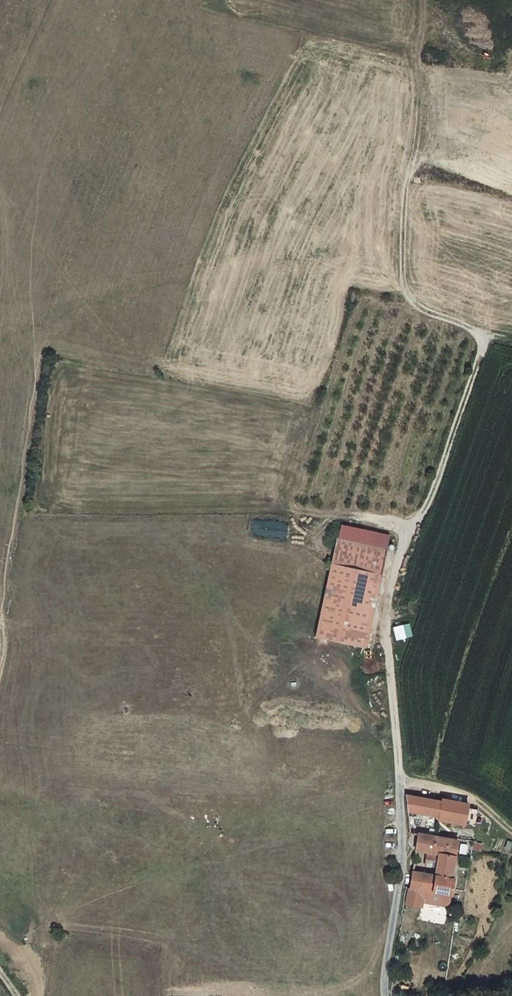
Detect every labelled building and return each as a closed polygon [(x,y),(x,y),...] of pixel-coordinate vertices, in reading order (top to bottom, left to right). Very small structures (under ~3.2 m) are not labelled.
[(258,195),(267,199),(272,201),(276,191),(262,186),(258,195)] [(341,533),(309,629),(354,644),(386,548),(341,533)] [(96,756),(105,757),(107,743),(99,743),(96,756)] [(449,802),(425,799),(412,798),(414,814),(448,816),(449,802)] [(449,799),(449,802),(448,816),(447,820),(474,822),(476,802),(449,799)] [(423,854),(447,856),(463,858),(464,849),(465,842),(458,841),(424,837),(423,854)] [(463,858),(447,856),(444,878),(420,875),(418,891),(459,896),(461,896),(462,889),(463,883),(463,879),(462,876),(462,873),(462,870),(463,858)] [(459,896),(418,891),(417,907),(432,909),(432,904),(458,907),(459,896)]
